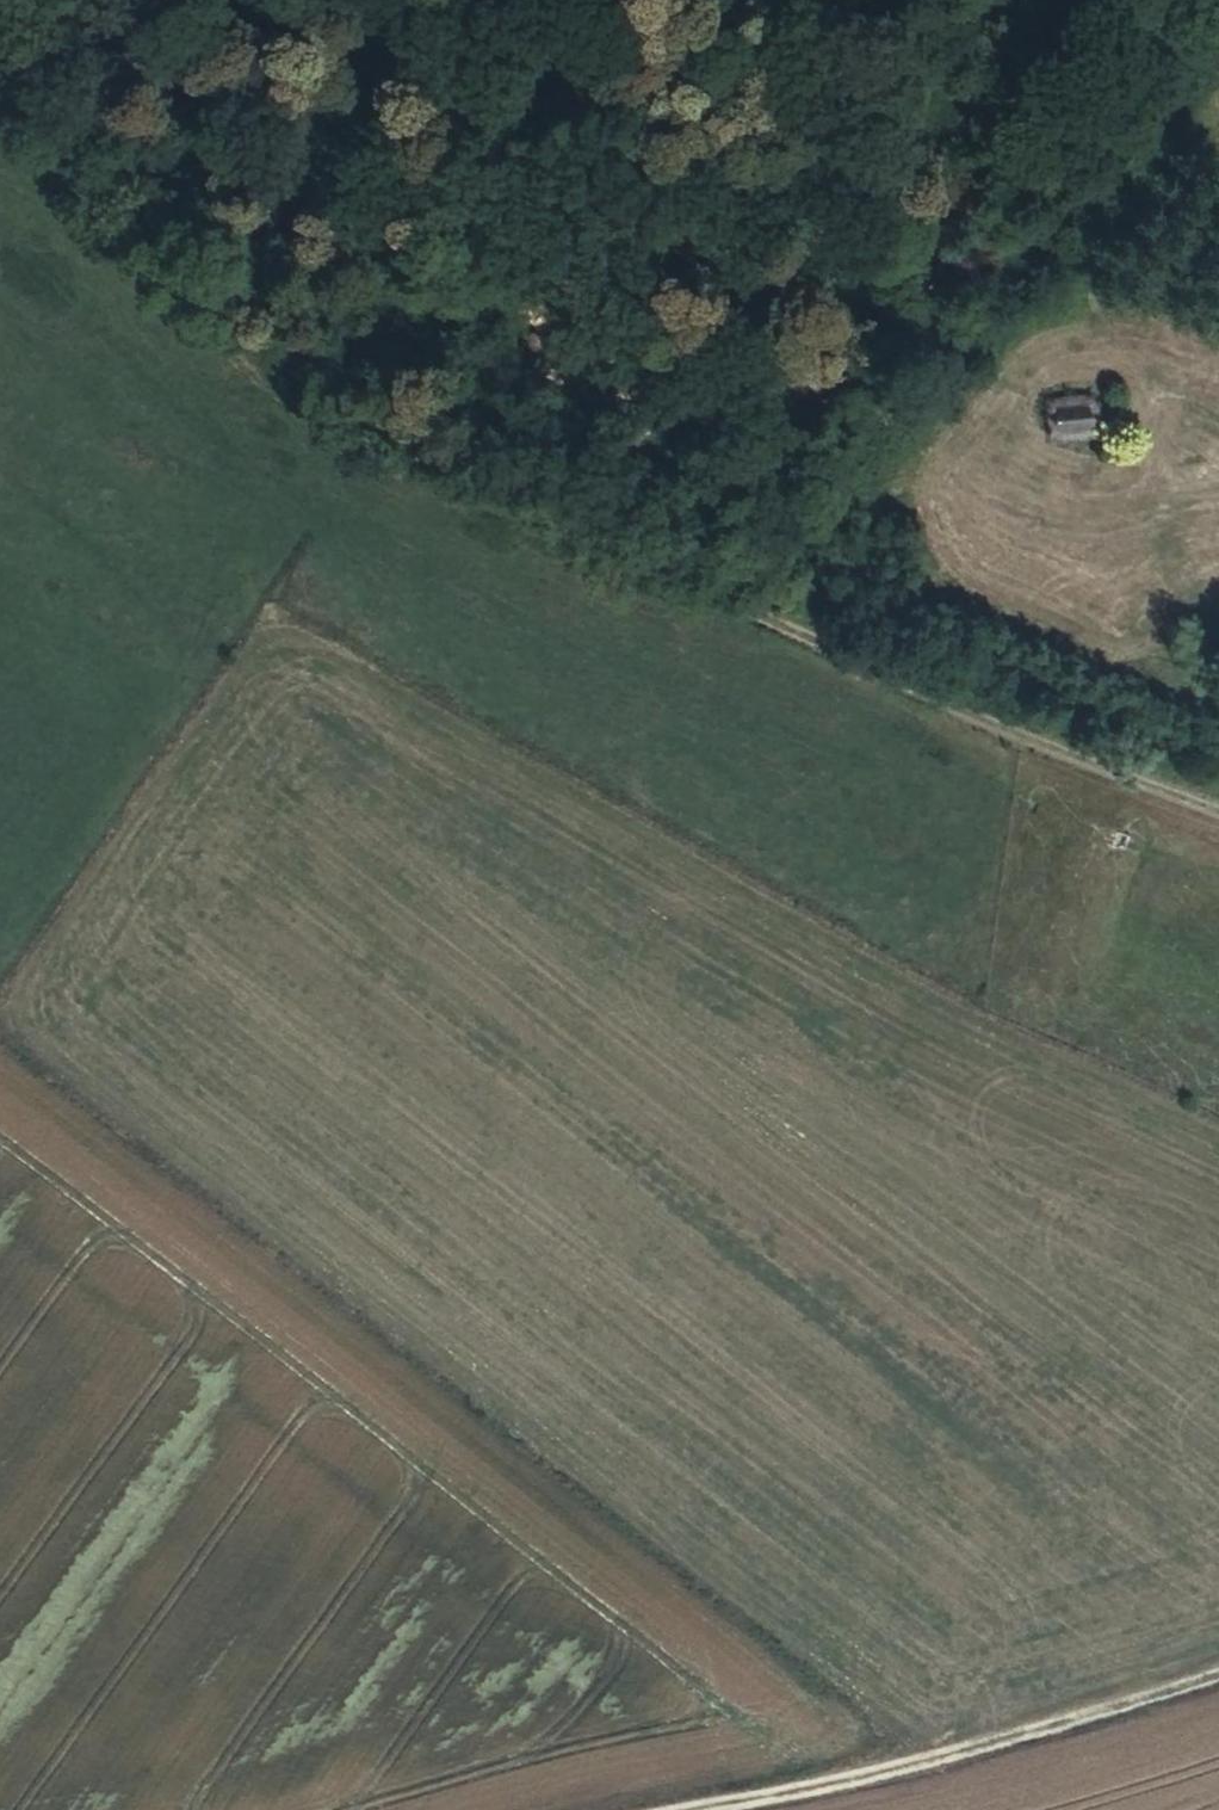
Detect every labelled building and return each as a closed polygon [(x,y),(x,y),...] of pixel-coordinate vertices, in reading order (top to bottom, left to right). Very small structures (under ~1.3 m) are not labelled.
[(1050,444),(1106,438),(1100,392),(1045,398),(1050,444)]
